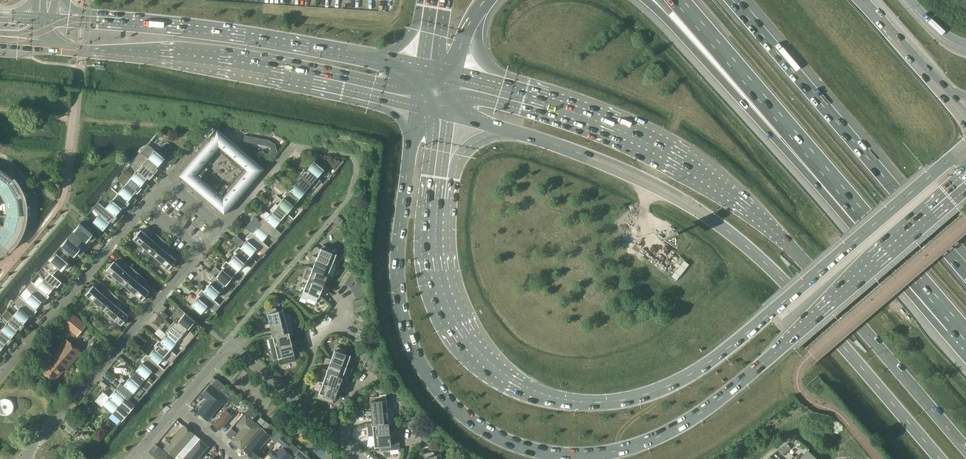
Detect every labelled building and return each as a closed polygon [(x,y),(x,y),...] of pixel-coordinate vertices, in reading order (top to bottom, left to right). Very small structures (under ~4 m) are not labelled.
[(204,144),(178,175),(224,214),(264,168),(217,129),(204,144)] [(270,159),(274,157),(275,156),(277,151),(275,144),(269,140),(244,135),(243,141),(268,146),(270,147),(271,150),(270,152),(268,153),(266,153),(264,152),(263,151),(257,153),(260,157),(265,160),(270,159)] [(135,159),(154,174),(158,169),(156,167),(165,158),(164,158),(167,154),(162,149),(159,153),(155,149),(155,150),(148,144),(135,159)] [(331,165),(335,169),(341,162),(337,158),(331,165)] [(154,174),(135,159),(130,164),(136,172),(130,178),(130,179),(139,187),(140,186),(145,181),(148,177),(150,179),(154,174)] [(318,177),(324,169),(314,161),(306,171),(304,169),(300,174),(318,190),(324,184),(318,177)] [(13,180),(13,179),(9,175),(5,172),(0,169),(0,191),(13,180)] [(129,203),(133,205),(137,200),(132,195),(136,192),(137,193),(142,188),(140,186),(139,187),(130,179),(130,178),(123,172),(118,178),(124,186),(118,193),(129,203)] [(298,181),(290,190),(289,191),(301,200),(306,192),(313,196),(318,190),(300,174),(296,179),(298,181)] [(23,197),(22,194),(20,189),(17,185),(13,180),(0,191),(0,192),(6,202),(23,197)] [(145,181),(140,186),(142,188),(145,191),(150,185),(149,185),(145,181)] [(115,216),(116,215),(117,217),(120,220),(125,215),(120,210),(123,206),(125,208),(129,203),(118,193),(111,187),(98,201),(115,216)] [(289,191),(290,190),(288,188),(283,193),(285,195),(282,199),(278,195),(273,201),(275,203),(276,203),(277,204),(277,205),(287,213),(287,212),(293,206),(301,210),(306,204),(301,200),(289,191)] [(6,202),(7,214),(26,216),(26,212),(26,208),(25,204),(24,199),(23,197),(6,202)] [(116,215),(115,216),(98,201),(93,207),(99,215),(93,222),(103,230),(111,220),(113,222),(117,217),(116,215)] [(273,209),(269,214),(265,210),(261,215),(263,217),(265,219),(275,227),(281,220),(289,225),(294,218),(287,212),(287,213),(277,205),(277,204),(276,203),(275,203),(271,208),(273,209)] [(26,216),(7,214),(4,226),(21,234),(22,231),(24,226),(25,221),(26,216)] [(263,217),(260,221),(258,220),(259,219),(255,216),(246,227),(251,232),(251,231),(253,233),(252,233),(262,242),(263,241),(268,235),(276,239),(282,233),(275,227),(265,219),(263,217)] [(77,246),(78,245),(85,251),(90,245),(88,243),(90,240),(93,242),(97,237),(80,223),(67,238),(77,246)] [(0,231),(0,239),(9,250),(12,246),(16,242),(20,236),(21,234),(4,226),(0,231)] [(134,237),(133,239),(151,253),(163,239),(152,230),(148,235),(141,230),(140,231),(134,231),(134,237)] [(248,238),(241,247),(240,248),(250,256),(256,249),(264,254),(270,247),(263,241),(262,242),(252,233),(253,233),(251,231),(251,232),(247,237),(248,238)] [(65,260),(71,254),(74,256),(76,253),(80,256),(85,251),(78,245),(77,246),(67,238),(55,252),(65,260)] [(3,254),(9,250),(0,239),(0,256),(3,254)] [(175,249),(163,239),(151,253),(169,269),(170,268),(176,267),(175,261),(176,260),(170,254),(175,249)] [(317,259),(332,265),(336,267),(337,263),(334,262),(337,254),(336,253),(336,254),(331,252),(332,248),(323,244),(322,248),(321,248),(317,257),(313,256),(312,259),(316,261),(317,259)] [(240,248),(241,247),(239,246),(234,251),(236,252),(228,262),(238,270),(244,263),(252,268),(257,262),(250,256),(240,248)] [(345,257),(350,254),(349,251),(348,247),(345,248),(341,252),(345,257)] [(55,252),(43,266),(53,274),(59,268),(62,271),(64,267),(68,271),(72,266),(65,260),(55,252)] [(309,266),(307,270),(312,271),(312,270),(328,276),(329,274),(333,276),(336,267),(332,265),(317,259),(316,261),(313,268),(309,266)] [(211,272),(214,275),(225,285),(226,284),(231,278),(240,282),(245,276),(238,270),(228,262),(226,260),(222,265),(224,267),(221,271),(216,266),(211,272)] [(107,269),(106,270),(124,285),(136,270),(125,261),(121,267),(114,261),(113,262),(107,263),(107,269)] [(53,274),(43,266),(38,272),(44,280),(38,286),(48,295),(48,294),(56,285),(57,287),(62,282),(53,274)] [(340,279),(345,283),(352,273),(347,269),(340,279)] [(148,280),(136,270),(124,285),(142,300),(143,299),(149,298),(149,293),(150,291),(143,286),(148,280)] [(333,276),(329,274),(328,276),(312,270),(312,271),(307,270),(304,278),(308,280),(323,287),(324,285),(327,277),(332,279),(333,276)] [(358,277),(352,273),(345,283),(350,287),(358,277)] [(212,281),(204,290),(204,291),(213,299),(219,292),(227,297),(233,290),(226,284),(225,285),(214,275),(210,280),(212,281)] [(38,286),(31,280),(26,287),(32,294),(26,301),(35,309),(36,309),(43,300),(45,301),(50,296),(48,294),(48,295),(38,286)] [(328,286),(324,285),(323,287),(308,280),(301,297),(307,300),(308,298),(317,301),(318,297),(319,297),(323,288),(327,290),(328,286)] [(350,287),(353,293),(364,286),(361,281),(350,287)] [(103,309),(115,295),(105,285),(100,291),(93,285),(92,287),(86,287),(87,293),(86,294),(103,309)] [(368,292),(364,286),(353,293),(356,298),(368,292)] [(204,291),(204,290),(202,289),(198,294),(199,296),(191,305),(201,313),(207,306),(215,311),(220,305),(213,299),(204,291)] [(26,301),(19,295),(13,301),(19,308),(14,315),(13,315),(23,323),(31,314),(33,316),(37,310),(36,309),(35,309),(26,301)] [(127,305),(125,303),(115,295),(103,309),(121,325),(122,323),(128,323),(128,317),(129,316),(122,310),(127,305)] [(129,299),(125,303),(127,305),(132,309),(135,305),(129,299)] [(286,321),(284,314),(283,308),(282,309),(282,310),(277,311),(276,307),(266,309),(267,313),(267,314),(269,323),(265,324),(266,328),(270,327),(270,325),(286,321)] [(7,323),(1,329),(1,330),(11,338),(19,328),(21,330),(25,325),(23,323),(13,315),(14,315),(7,309),(1,315),(7,323)] [(70,311),(61,322),(77,336),(86,324),(70,311)] [(165,320),(169,316),(164,311),(160,315),(165,320)] [(175,320),(170,326),(189,341),(195,335),(189,328),(195,320),(185,312),(177,322),(175,320)] [(289,332),(288,330),(293,329),(291,321),(289,313),(284,314),(286,321),(270,325),(270,327),(272,334),(267,335),(268,339),(273,338),(272,336),(289,332)] [(356,314),(354,320),(365,324),(368,319),(356,314)] [(158,315),(155,319),(160,324),(163,320),(158,315)] [(100,332),(104,328),(105,327),(96,319),(91,324),(100,332)] [(363,330),(365,324),(354,320),(351,325),(363,330)] [(176,342),(184,347),(189,341),(170,326),(167,330),(169,332),(161,341),(160,342),(170,350),(170,349),(176,342)] [(1,329),(0,328),(0,353),(1,353),(4,356),(7,353),(2,348),(7,343),(8,344),(13,339),(11,338),(1,330),(1,329)] [(292,343),(291,341),(289,333),(294,332),(293,329),(288,330),(289,332),(272,336),(273,338),(268,339),(270,348),(271,348),(292,343)] [(359,330),(357,336),(368,341),(371,336),(363,332),(359,330)] [(365,347),(368,341),(357,336),(354,342),(365,347)] [(81,352),(66,339),(49,358),(51,359),(42,370),(55,380),(64,370),(65,371),(81,352)] [(160,342),(161,341),(159,339),(154,345),(156,346),(148,355),(148,356),(157,364),(158,364),(164,357),(172,362),(177,355),(170,349),(170,350),(160,342)] [(270,348),(273,361),(279,359),(280,364),(295,360),(294,355),(292,345),(296,344),(296,340),(291,341),(292,343),(271,348),(270,348)] [(151,348),(145,343),(141,347),(147,353),(151,348)] [(346,367),(351,355),(350,354),(349,355),(344,353),(345,349),(336,346),(335,350),(334,350),(331,359),(327,358),(325,361),(330,363),(330,361),(346,367)] [(145,379),(146,378),(152,371),(160,376),(165,370),(158,364),(157,364),(148,356),(148,355),(147,354),(142,359),(144,360),(136,370),(145,379)] [(363,367),(369,370),(375,359),(369,356),(363,367)] [(380,362),(375,359),(369,370),(375,373),(380,362)] [(348,377),(348,378),(349,378),(352,368),(346,367),(330,361),(330,363),(327,370),(323,369),(322,372),(326,374),(327,372),(343,378),(343,376),(348,377)] [(376,374),(379,379),(390,372),(387,367),(376,374)] [(122,377),(119,381),(121,382),(123,385),(130,391),(131,390),(133,393),(134,392),(139,386),(147,390),(153,384),(146,378),(145,379),(136,370),(134,368),(130,373),(132,375),(126,381),(122,377)] [(317,381),(323,383),(339,388),(340,386),(342,379),(346,381),(348,378),(348,377),(343,376),(343,378),(327,372),(326,374),(322,372),(320,371),(317,381)] [(394,377),(390,372),(379,379),(383,384),(394,377)] [(225,385),(217,378),(212,383),(220,390),(225,385)] [(125,396),(112,412),(122,420),(141,398),(134,392),(133,393),(131,390),(130,391),(123,385),(121,382),(117,387),(127,395),(125,396)] [(343,391),(344,388),(340,386),(339,388),(323,383),(319,395),(320,395),(320,394),(325,396),(324,400),(333,403),(334,399),(335,399),(338,390),(343,391)] [(197,412),(207,421),(228,399),(210,385),(201,394),(207,400),(197,412)] [(103,405),(112,412),(125,396),(116,388),(109,397),(103,391),(95,401),(102,406),(103,405)] [(234,392),(233,393),(229,396),(236,404),(241,399),(234,392)] [(304,396),(308,400),(312,396),(307,392),(304,396)] [(379,394),(379,396),(370,397),(371,401),(370,401),(371,411),(367,411),(367,415),(371,415),(371,413),(388,411),(387,398),(386,394),(379,394)] [(249,406),(245,412),(253,419),(258,413),(249,406)] [(213,425),(219,430),(232,416),(226,410),(213,425)] [(389,421),(388,411),(371,413),(371,415),(372,422),(367,423),(368,427),(372,426),(372,424),(389,422),(389,421)] [(246,414),(236,425),(242,429),(231,441),(242,451),(261,428),(246,414)] [(406,425),(412,428),(418,417),(412,414),(411,417),(406,425)] [(423,420),(418,417),(412,428),(417,431),(423,420)] [(394,420),(389,421),(389,422),(372,424),(372,426),(368,427),(369,436),(373,435),(390,434),(390,432),(389,424),(394,424),(394,420)] [(278,431),(271,423),(270,424),(266,428),(273,436),(278,431)] [(69,424),(65,428),(70,432),(73,428),(69,424)] [(168,438),(163,442),(166,446),(163,449),(174,458),(194,434),(183,425),(171,439),(168,438)] [(419,432),(421,437),(433,432),(430,426),(419,432)] [(243,451),(253,458),(260,458),(265,453),(260,450),(271,436),(262,428),(243,451)] [(273,436),(271,438),(276,442),(282,434),(278,431),(273,436)] [(395,431),(390,432),(390,434),(373,435),(375,448),(376,448),(376,447),(381,447),(381,451),(400,449),(399,441),(399,440),(398,439),(397,439),(396,439),(395,438),(395,431)] [(436,437),(433,432),(421,437),(424,443),(436,437)] [(195,435),(176,458),(199,458),(209,447),(195,435)] [(299,449),(291,442),(287,447),(295,454),(299,449)] [(158,446),(154,451),(162,458),(166,453),(158,446)] [(277,453),(273,450),(269,455),(272,458),(271,458),(289,458),(292,456),(281,447),(277,453)] [(299,449),(295,454),(301,458),(304,458),(308,455),(299,449)] [(819,457),(809,449),(807,452),(800,458),(817,458),(819,457)] [(441,452),(440,452),(440,454),(435,455),(434,451),(424,453),(425,457),(425,458),(442,458),(441,452)]
